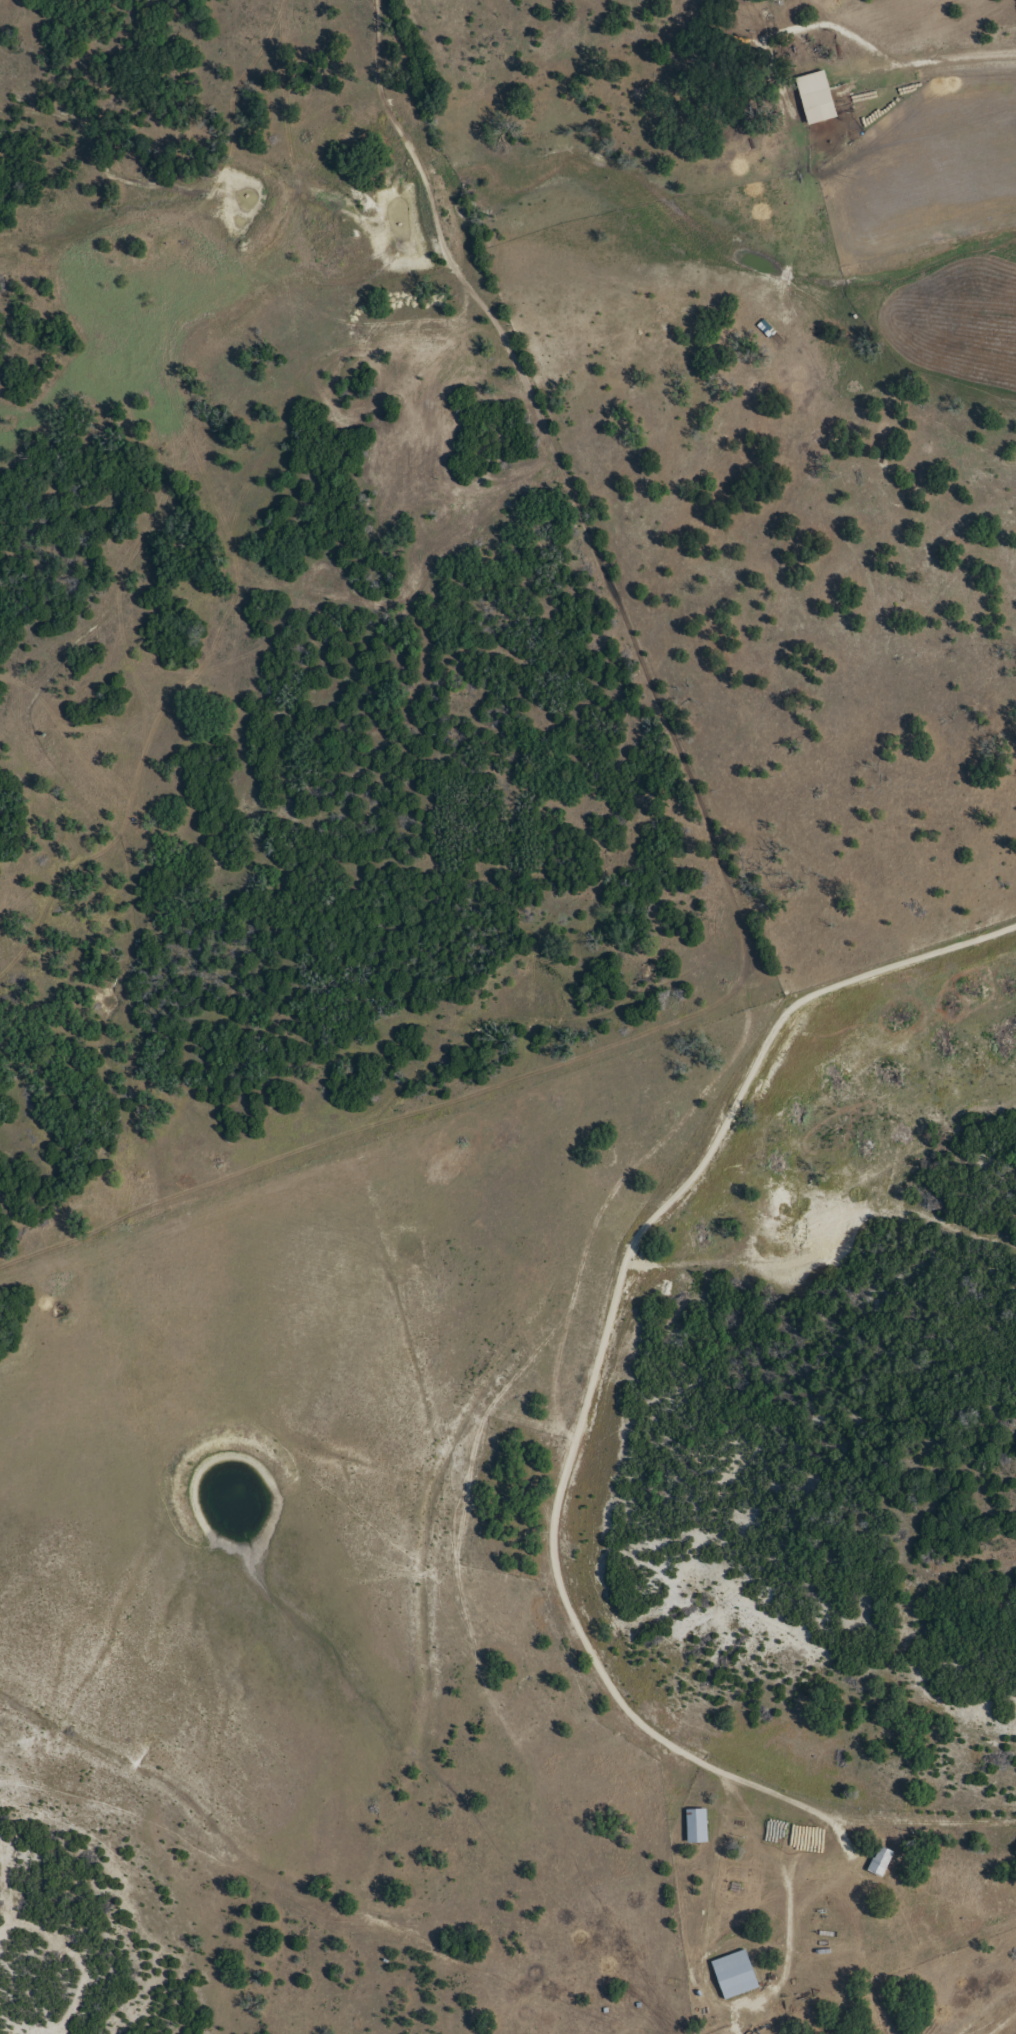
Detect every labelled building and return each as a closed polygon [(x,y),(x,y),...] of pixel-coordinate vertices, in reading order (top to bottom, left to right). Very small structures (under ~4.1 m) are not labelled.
[(807,124),(836,117),(825,70),(796,76),(807,124)] [(759,324),(767,337),(775,332),(766,320),(759,324)] [(707,1808),(687,1808),(687,1842),(707,1842),(707,1808)] [(894,1851),(879,1844),(867,1870),(882,1877),(894,1851)] [(758,1988),(746,1949),(711,1960),(724,1999),(758,1988)]
